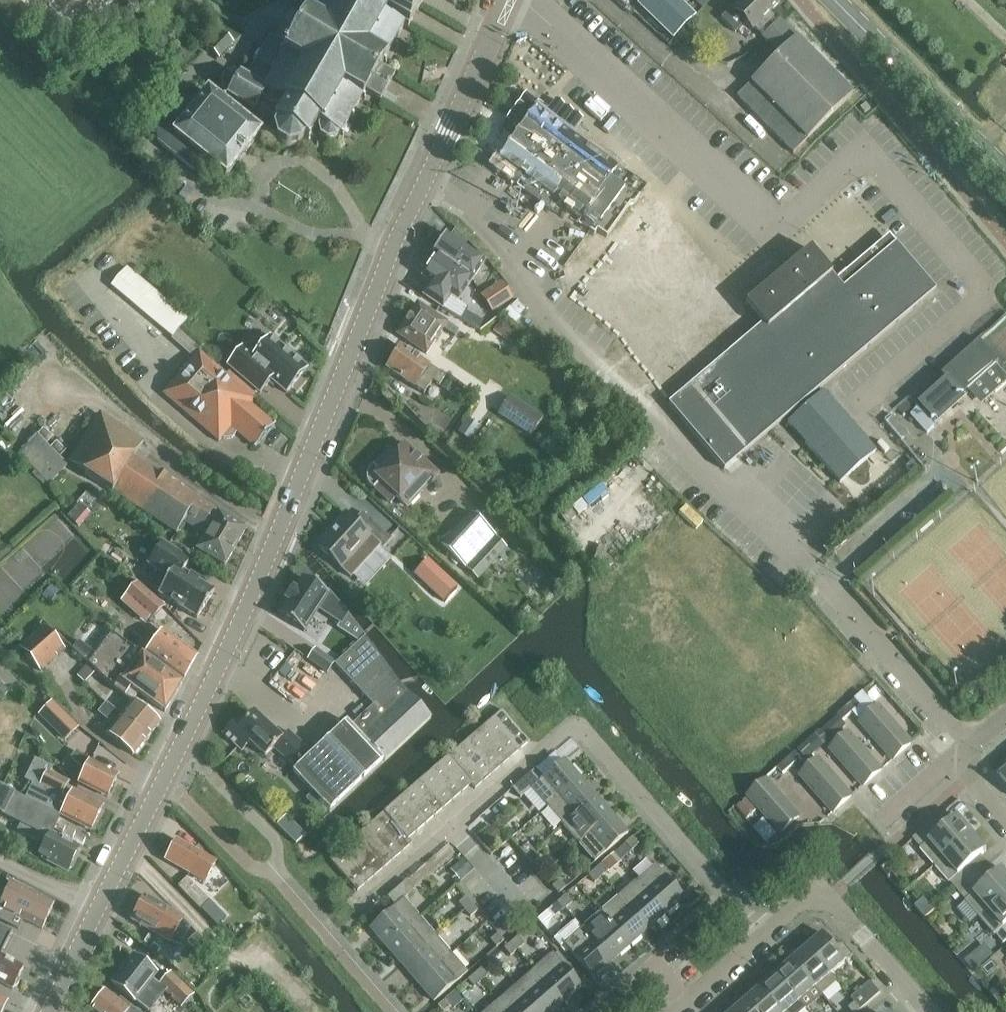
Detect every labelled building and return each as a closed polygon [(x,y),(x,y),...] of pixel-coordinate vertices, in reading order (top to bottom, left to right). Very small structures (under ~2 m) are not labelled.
[(221,104),(251,127),(252,126),(256,129),(263,118),(259,115),(261,111),(275,119),(273,123),(276,125),(274,132),(276,140),(282,145),(289,147),(297,145),(303,140),(306,142),(317,123),(340,137),(353,114),(361,100),(366,92),(381,101),(395,76),(380,68),(404,27),(408,29),(423,3),(418,0),(314,0),(302,20),(290,14),(275,40),(268,36),(245,77),(242,75),(243,75),(240,73),(239,75),(231,73),(224,76),(221,83),(221,90),(226,96),(226,97),(224,102),(222,101),(221,104)] [(674,39),(696,16),(679,0),(643,0),(638,5),(674,39)] [(793,154),(852,94),(770,13),(779,4),(776,1),(777,0),(746,0),(734,11),(732,9),(721,19),(735,33),(745,24),(752,31),(754,29),(779,55),(737,97),(793,154)] [(208,48),(218,57),(232,43),(222,33),(208,48)] [(637,194),(626,186),(632,178),(572,134),(583,119),(555,99),(548,108),(526,92),(499,130),(512,139),(499,158),(525,176),(521,182),(527,186),(531,181),(535,185),(580,216),(597,229),(591,238),(588,236),(564,268),(568,292),(597,313),(598,312),(606,317),(605,319),(627,335),(601,371),(650,407),(690,351),(705,362),(714,349),(717,351),(736,325),(733,323),(742,311),(727,300),(732,293),(712,278),(718,269),(709,263),(706,268),(684,228),(662,212),(664,209),(651,200),(649,203),(637,194)] [(512,139),(499,130),(486,149),(499,158),(512,139)] [(580,216),(535,185),(527,196),(571,228),(580,216)] [(485,260),(446,233),(431,254),(435,257),(471,282),(485,260)] [(831,275),(831,274),(810,249),(745,303),(762,323),(668,403),(724,469),(935,290),(896,243),(842,288),(831,275)] [(471,282),(435,257),(421,276),(431,282),(429,284),(422,294),(443,308),(451,296),(458,301),(471,282)] [(111,285),(173,336),(187,319),(126,268),(111,285)] [(512,299),(505,288),(485,302),(492,312),(512,299)] [(443,328),(447,323),(417,303),(397,334),(427,354),(443,328)] [(472,315),(468,323),(478,329),(482,321),(472,315)] [(454,327),(447,323),(443,328),(450,333),(454,327)] [(307,369),(269,336),(253,355),(242,346),(227,364),(260,393),(271,380),(286,393),(307,369)] [(912,401),(931,423),(1000,361),(981,340),(912,401)] [(387,369),(423,394),(432,381),(447,391),(453,382),(402,347),(395,357),(391,358),(388,363),(388,366),(387,369)] [(163,393),(218,441),(222,437),(224,438),(232,438),(237,432),(255,447),(274,425),(250,405),(257,397),(228,372),(226,375),(199,352),(163,393)] [(787,422),(840,483),(876,451),(823,391),(787,422)] [(509,396),(500,410),(498,413),(531,436),(542,418),(509,396)] [(205,522),(212,511),(213,509),(133,458),(143,442),(101,415),(69,464),(178,533),(186,520),(200,529),(205,522)] [(43,429),(38,435),(21,452),(53,483),(69,466),(61,458),(68,451),(57,442),(51,449),(46,444),(53,437),(43,429)] [(366,474),(366,480),(369,485),(374,489),(375,488),(391,503),(396,497),(407,507),(437,474),(405,444),(395,455),(389,449),(374,465),(373,464),(372,465),(368,469),(366,474)] [(562,519),(577,536),(607,511),(592,494),(562,519)] [(216,514),(210,524),(195,549),(224,566),(246,528),(217,511),(216,514)] [(205,522),(210,524),(216,514),(212,511),(205,522)] [(392,539),(362,512),(354,521),(345,513),(326,533),(327,535),(317,547),(350,577),(379,546),(383,549),(392,539)] [(441,545),(477,579),(506,548),(494,536),(495,535),(471,513),(441,545)] [(579,537),(585,546),(593,541),(587,531),(579,537)] [(190,560),(162,542),(148,564),(169,577),(158,594),(197,619),(214,592),(182,572),(190,560)] [(429,554),(412,572),(444,602),(460,584),(429,554)] [(304,630),(318,609),(341,624),(346,612),(328,591),(327,593),(303,577),(302,578),(295,590),(292,588),(284,601),(287,602),(279,614),(278,615),(304,631),(304,630)] [(150,621),(163,606),(137,584),(119,605),(127,612),(132,605),(150,621)] [(58,636),(90,664),(116,689),(121,693),(128,686),(163,711),(164,712),(181,684),(112,634),(93,620),(81,637),(66,625),(58,636)] [(59,658),(67,650),(45,626),(21,649),(42,672),(59,658)] [(163,631),(145,657),(181,684),(197,656),(163,631)] [(305,747),(290,763),(296,769),(293,772),(330,811),(384,760),(384,761),(431,717),(398,682),(365,636),(335,664),(373,705),(351,726),(346,721),(312,753),(305,747)] [(307,659),(327,673),(334,663),(315,649),(307,659)] [(5,696),(18,685),(0,664),(0,691),(5,696)] [(78,676),(85,683),(95,672),(88,665),(78,676)] [(877,681),(866,690),(873,699),(884,689),(877,681)] [(856,699),(847,707),(852,713),(853,713),(861,705),(856,699)] [(133,701),(122,714),(121,715),(134,725),(133,726),(147,738),(160,722),(133,701)] [(121,715),(122,714),(107,703),(100,713),(112,723),(115,720),(117,721),(106,734),(133,755),(147,738),(133,726),(134,725),(121,715)] [(852,713),(847,707),(838,715),(843,721),(852,713)] [(881,707),(861,726),(894,762),(914,744),(881,707)] [(502,710),(493,718),(520,749),(529,741),(502,710)] [(59,711),(48,723),(66,739),(77,728),(59,711)] [(273,748),(290,763),(305,747),(288,731),(281,738),(253,713),(244,723),(238,717),(223,733),(241,750),(249,742),(265,757),(273,748)] [(493,718),(484,726),(511,757),(520,749),(493,718)] [(484,726),(475,733),(502,765),(511,757),(484,726)] [(883,770),(850,732),(831,749),(863,787),(883,770)] [(475,733),(465,741),(493,773),(502,765),(475,733)] [(817,734),(805,744),(812,752),(824,742),(817,734)] [(465,741),(456,749),(484,781),(493,773),(465,741)] [(447,757),(471,784),(475,789),(484,781),(456,749),(448,757),(447,757)] [(86,758),(77,752),(72,759),(81,767),(86,769),(79,783),(107,797),(118,776),(90,761),(86,758)] [(795,752),(786,760),(792,766),(793,766),(801,759),(795,752)] [(447,757),(438,765),(462,792),(471,784),(447,757)] [(820,757),(799,776),(831,812),(852,793),(820,757)] [(531,789),(546,806),(580,777),(564,759),(539,781),(531,772),(512,788),(520,798),(531,789)] [(792,766),(786,760),(777,768),(783,774),(792,766)] [(26,780),(34,784),(27,799),(90,831),(102,807),(72,791),(71,792),(67,790),(70,784),(51,774),(53,769),(36,761),(26,780)] [(438,765),(429,773),(453,800),(462,792),(438,765)] [(1002,768),(997,773),(1005,783),(1005,765),(1002,768)] [(429,773),(420,780),(444,808),(453,800),(429,773)] [(546,806),(562,825),(596,796),(580,777),(546,806)] [(420,780),(411,788),(435,816),(444,808),(420,780)] [(769,780),(747,800),(781,836),(802,817),(769,780)] [(67,871),(68,869),(71,868),(75,860),(74,858),(79,848),(51,834),(59,817),(0,787),(0,814),(20,824),(17,831),(39,842),(41,840),(46,843),(39,857),(67,871)] [(411,788),(402,796),(426,824),(435,816),(411,788)] [(402,796),(393,804),(417,831),(426,824),(402,796)] [(562,825),(578,843),(612,814),(596,796),(562,825)] [(736,807),(747,819),(756,810),(745,798),(736,807)] [(393,804),(384,812),(408,839),(417,831),(393,804)] [(384,812),(375,820),(403,851),(412,844),(408,839),(384,812)] [(944,812),(913,839),(921,848),(920,849),(935,866),(972,833),(958,817),(952,821),(944,812)] [(612,814),(578,843),(594,862),(628,833),(612,814)] [(375,820),(366,828),(393,859),(403,851),(375,820)] [(366,828),(357,836),(384,867),(393,859),(366,828)] [(949,883),(950,882),(958,891),(989,864),(981,855),(987,850),(972,833),(935,866),(949,883)] [(357,836),(348,844),(375,875),(384,867),(357,836)] [(625,843),(631,851),(638,845),(632,837),(625,843)] [(165,860),(191,874),(195,866),(205,873),(202,877),(210,884),(220,873),(211,864),(203,856),(176,841),(165,860)] [(520,850),(526,857),(533,850),(527,843),(520,850)] [(348,844),(339,852),(366,883),(375,875),(348,844)] [(533,850),(526,857),(532,863),(539,857),(533,850)] [(366,883),(339,852),(330,859),(357,891),(366,883)] [(464,858),(454,867),(462,876),(472,868),(464,858)] [(602,863),(595,869),(601,876),(608,871),(602,863)] [(655,864),(637,880),(666,914),(684,898),(655,864)] [(966,900),(965,901),(980,918),(1005,896),(1005,872),(1003,869),(997,874),(989,864),(958,891),(966,900)] [(601,876),(595,869),(588,875),(594,882),(601,876)] [(177,885),(199,909),(209,900),(187,876),(177,885)] [(369,928),(385,946),(419,917),(404,899),(414,890),(406,880),(387,897),(395,906),(369,928)] [(552,886),(558,893),(565,887),(559,880),(552,886)] [(637,880),(618,896),(647,930),(666,914),(637,880)] [(18,929),(22,920),(42,929),(54,903),(25,890),(10,882),(0,904),(0,920),(18,929)] [(566,895),(559,901),(565,908),(572,902),(566,895)] [(618,896),(600,912),(629,946),(647,930),(618,896)] [(1004,943),(1005,941),(1005,896),(980,918),(995,935),(996,934),(1004,943)] [(144,897),(132,919),(170,941),(183,918),(144,897)] [(458,903),(464,910),(471,904),(466,897),(458,903)] [(565,908),(559,901),(552,907),(558,914),(565,908)] [(471,904),(464,910),(470,917),(477,910),(471,904)] [(600,912),(581,928),(611,961),(629,946),(600,912)] [(385,946),(401,965),(435,935),(419,917),(385,946)] [(178,933),(192,948),(194,946),(207,961),(215,953),(187,923),(178,933)] [(11,933),(0,928),(0,957),(11,933)] [(611,961),(581,928),(563,944),(592,977),(611,961)] [(490,940),(496,947),(503,941),(497,934),(490,940)] [(824,934),(808,948),(831,974),(846,961),(847,962),(853,956),(841,942),(836,947),(824,934)] [(401,965),(417,983),(451,954),(435,935),(401,965)] [(517,937),(511,942),(517,950),(524,944),(517,937)] [(517,950),(511,942),(504,948),(510,956),(517,950)] [(792,961),(815,988),(822,995),(837,982),(831,974),(808,948),(792,961)] [(552,953),(534,969),(563,1002),(582,987),(552,953)] [(451,954),(417,983),(433,1001),(467,972),(451,954)] [(193,996),(170,973),(158,985),(152,980),(156,974),(133,956),(112,983),(148,1011),(164,991),(167,993),(158,1003),(167,1011),(177,1011),(193,996)] [(13,990),(14,987),(17,986),(19,982),(18,978),(23,968),(0,957),(0,984),(13,990)] [(792,961),(777,975),(800,1001),(815,988),(792,961)] [(481,968),(474,974),(481,981),(487,975),(481,968)] [(516,985),(539,1011),(552,1011),(563,1002),(534,969),(516,985)] [(481,981),(474,974),(467,980),(474,987),(481,981)] [(761,988),(782,1011),(788,1011),(800,1001),(777,975),(761,988)] [(870,982),(852,998),(862,1010),(880,993),(870,982)] [(497,1001),(507,1011),(539,1011),(516,985),(497,1001)] [(746,1001),(755,1011),(782,1011),(761,988),(746,1001)] [(92,1011),(137,1011),(131,1006),(128,1009),(105,991),(98,1000),(95,1000),(92,1004),(92,1007),(90,1010),(92,1011)] [(852,998),(851,998),(855,1003),(848,1008),(851,1011),(859,1011),(862,1010),(852,998)] [(443,1011),(445,1011),(450,1008),(444,1000),(437,1006),(443,1011)] [(484,1011),(507,1011),(497,1001),(484,1011)] [(734,1011),(755,1011),(746,1001),(734,1011)]
